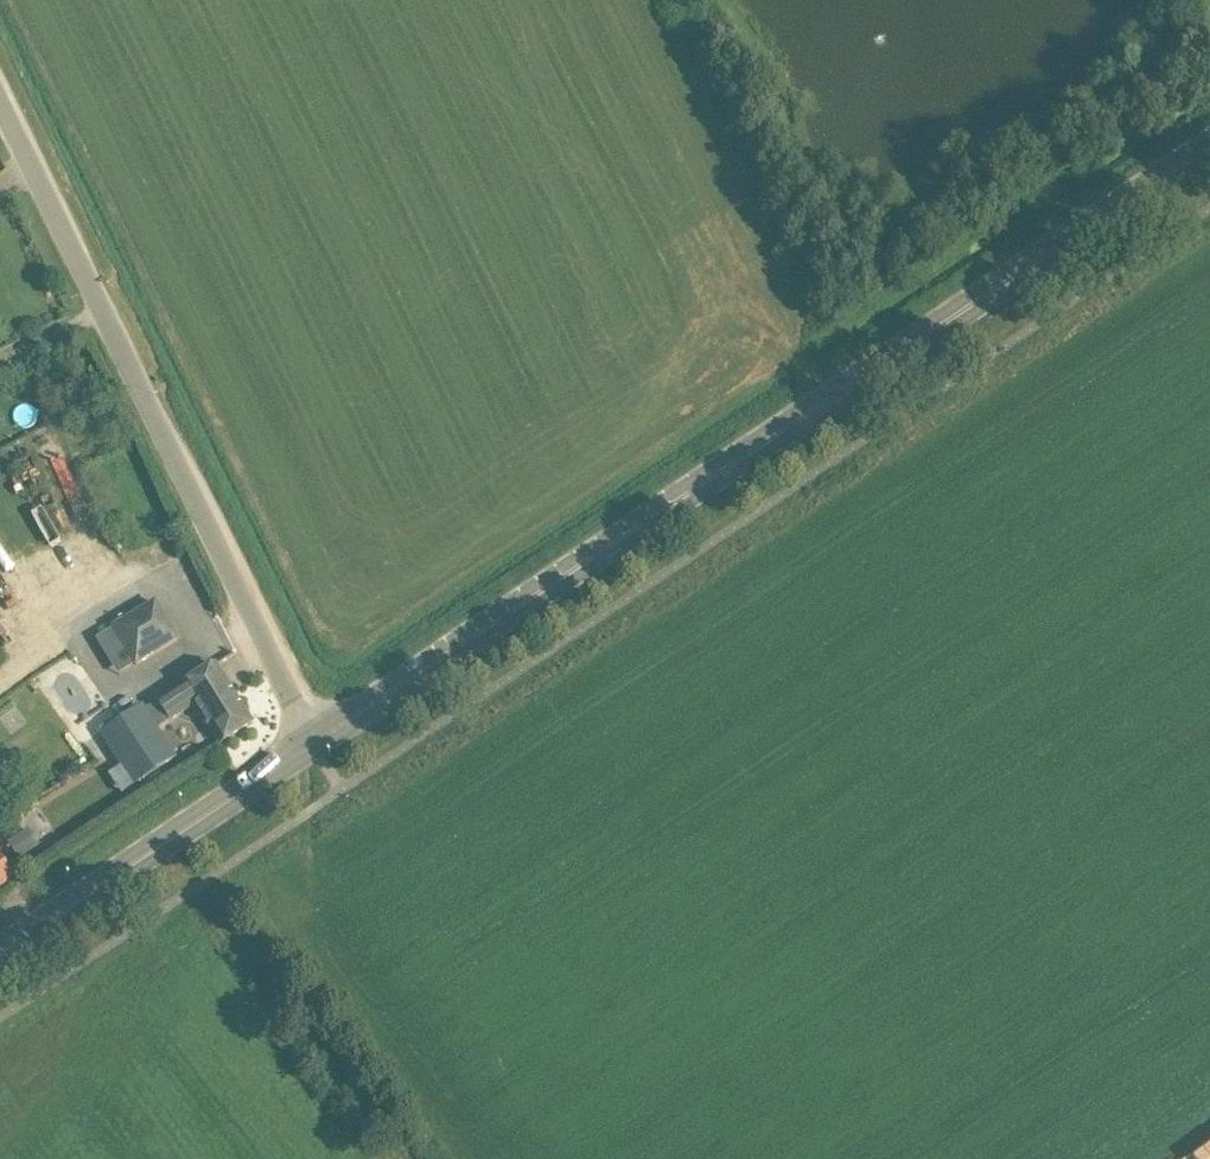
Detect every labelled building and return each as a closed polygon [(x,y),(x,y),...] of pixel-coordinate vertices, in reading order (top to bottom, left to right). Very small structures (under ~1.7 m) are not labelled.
[(113,629),(135,665),(178,639),(156,602),(113,629)] [(253,723),(247,713),(216,664),(157,701),(170,722),(197,705),(222,743),(253,723)] [(105,730),(126,763),(138,782),(174,758),(157,731),(143,710),(141,707),(105,730)] [(40,845),(30,829),(9,841),(19,858),(40,845)] [(14,875),(0,853),(0,884),(14,875)]
